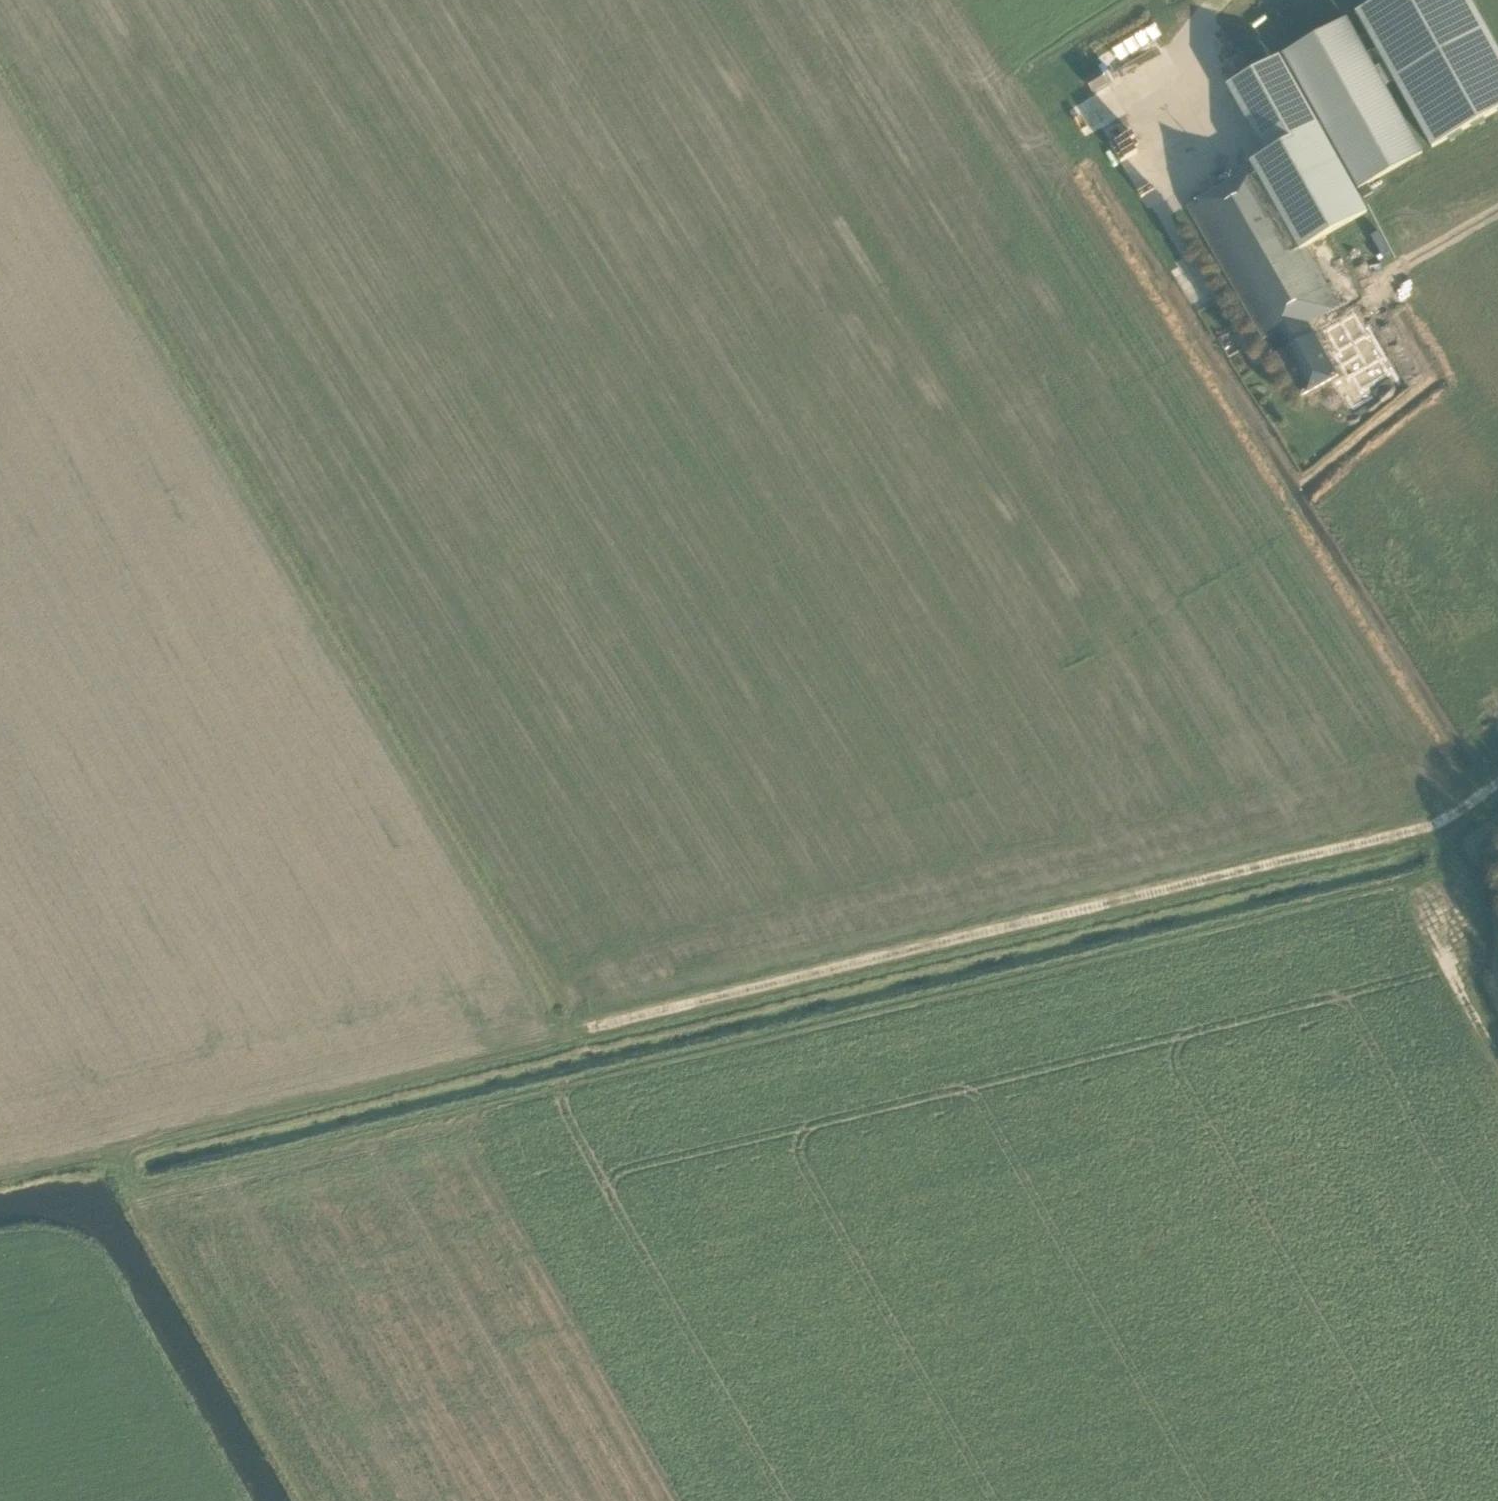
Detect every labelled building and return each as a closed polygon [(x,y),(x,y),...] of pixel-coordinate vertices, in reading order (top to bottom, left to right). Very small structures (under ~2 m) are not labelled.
[(1354,11),(1381,57),(1371,62),(1382,81),(1391,76),(1431,146),(1497,107),(1497,51),(1469,0),(1373,0),(1354,11)] [(1346,17),(1282,53),(1358,187),(1421,151),(1382,81),(1371,62),(1346,17)] [(1107,83),(1100,72),(1086,80),(1092,91),(1107,83)] [(1317,122),(1264,153),(1255,158),(1305,245),(1367,211),(1317,122)] [(1138,137),(1110,150),(1124,180),(1152,167),(1138,137)] [(1324,328),(1353,312),(1408,282),(1367,211),(1305,245),(1297,249),(1253,169),(1186,206),(1273,357),(1324,328)] [(1354,313),(1325,329),(1338,352),(1334,354),(1347,378),(1352,376),(1360,390),(1365,387),(1366,389),(1374,384),(1373,383),(1389,374),(1381,360),(1385,357),(1371,333),(1367,335),(1354,313)]
